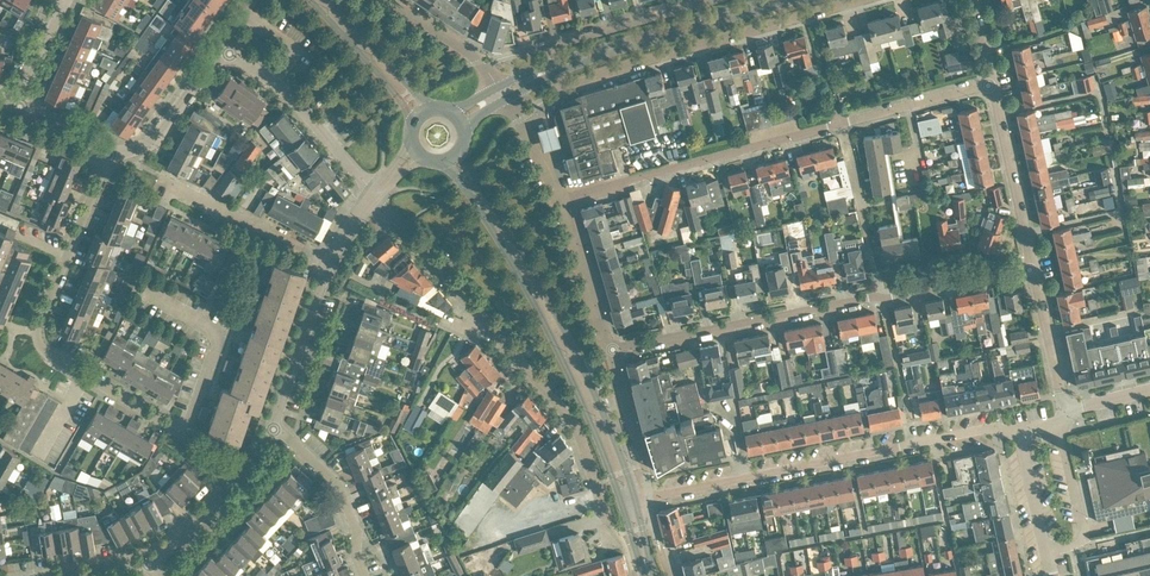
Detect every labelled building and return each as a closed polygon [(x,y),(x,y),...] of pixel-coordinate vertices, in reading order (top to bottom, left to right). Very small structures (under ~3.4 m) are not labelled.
[(33,8),(26,4),(29,0),(14,0),(10,7),(21,13),(18,17),(25,21),(33,8)] [(112,0),(98,0),(93,0),(91,3),(117,19),(121,12),(119,11),(122,6),(112,0)] [(171,11),(176,4),(170,0),(167,0),(160,11),(168,16),(171,11)] [(190,1),(192,3),(184,15),(181,13),(175,21),(195,36),(221,0),(191,0),(190,1)] [(438,0),(419,0),(432,9),(438,0)] [(432,9),(449,20),(461,2),(458,0),(452,0),(451,1),(449,0),(438,0),(432,9)] [(449,20),(453,23),(464,30),(471,19),(477,23),(486,11),(470,0),(462,0),(461,2),(449,20)] [(515,41),(514,41),(513,30),(515,30),(516,30),(511,0),(493,0),(492,2),(491,8),(492,8),(492,7),(493,7),(487,29),(484,28),(480,36),(479,36),(486,39),(485,44),(482,43),(482,44),(502,49),(499,48),(501,42),(508,42),(515,41)] [(514,10),(521,8),(519,0),(512,0),(514,10)] [(532,8),(522,10),(527,33),(545,29),(544,28),(543,29),(540,17),(542,16),(539,4),(543,3),(543,4),(543,3),(543,0),(530,0),(532,8)] [(571,16),(568,0),(548,0),(553,20),(571,16)] [(597,10),(595,0),(578,0),(581,14),(597,10)] [(1011,0),(1002,0),(1005,9),(1013,7),(1011,0)] [(1031,9),(1029,0),(1020,0),(1026,20),(1028,19),(1033,36),(1039,34),(1039,35),(1031,9)] [(1031,9),(1035,21),(1042,19),(1043,18),(1039,7),(1037,1),(1041,0),(1029,0),(1031,9)] [(1099,0),(1090,0),(1092,6),(1093,5),(1096,15),(1102,13),(1099,4),(1100,4),(1099,0)] [(1102,12),(1112,9),(1110,0),(1099,0),(1102,12)] [(939,36),(952,32),(944,4),(939,6),(938,2),(918,7),(923,22),(918,23),(921,32),(933,28),(933,30),(937,29),(939,36)] [(1149,19),(1149,17),(1146,5),(1128,10),(1131,19),(1118,22),(1120,28),(1127,26),(1132,24),(1149,19)] [(1085,9),(1076,12),(1079,20),(1087,18),(1085,9)] [(109,17),(95,11),(92,17),(83,14),(78,26),(102,37),(103,37),(109,39),(112,32),(111,27),(112,27),(115,21),(109,17)] [(142,19),(147,22),(151,16),(146,12),(142,19)] [(149,23),(154,27),(161,16),(157,12),(149,23)] [(904,45),(914,42),(909,23),(908,23),(909,26),(901,28),(897,14),(883,17),(888,37),(895,35),(897,44),(904,43),(904,45)] [(1089,27),(1107,22),(1105,14),(1087,19),(1089,27)] [(880,40),(888,37),(883,17),(868,21),(873,42),(865,44),(866,49),(872,71),(881,69),(876,50),(882,48),(880,40)] [(142,28),(147,22),(142,19),(138,25),(142,28)] [(1149,35),(1149,19),(1132,24),(1136,39),(1149,35)] [(146,37),(154,27),(149,23),(141,34),(146,37)] [(847,39),(843,23),(825,28),(833,56),(858,49),(855,37),(847,39)] [(97,49),(102,37),(78,26),(72,38),(97,49)] [(189,52),(196,41),(175,26),(171,32),(175,35),(172,40),(189,52)] [(1127,26),(1120,28),(1120,29),(1114,31),(1116,37),(1122,35),(1121,34),(1128,32),(1127,26)] [(1081,38),(1081,36),(1070,30),(1068,31),(1070,40),(1081,38)] [(139,48),(146,37),(141,34),(134,44),(139,48)] [(804,34),(783,40),(788,57),(798,54),(801,66),(803,66),(806,78),(821,75),(818,62),(812,63),(808,52),(809,51),(804,34)] [(189,52),(172,40),(167,36),(159,47),(181,62),(189,52)] [(72,38),(67,49),(85,58),(92,60),(97,49),(72,38)] [(123,55),(127,49),(123,46),(117,43),(114,51),(123,55)] [(757,47),(762,67),(771,64),(777,85),(789,82),(784,60),(779,61),(777,52),(774,53),(772,43),(757,47)] [(1030,44),(1012,48),(1015,62),(1033,58),(1044,56),(1052,54),(1050,47),(1042,49),(1032,51),(1030,44)] [(173,73),(181,62),(159,47),(152,57),(173,73)] [(130,49),(126,55),(131,58),(136,52),(131,48),(130,49)] [(94,61),(85,58),(67,49),(62,61),(87,72),(89,73),(94,61)] [(872,71),(866,49),(858,52),(863,70),(864,70),(867,78),(874,76),(872,71)] [(741,71),(746,89),(752,88),(748,70),(743,50),(728,54),(732,73),(741,71)] [(949,72),(962,69),(958,51),(945,54),(949,72)] [(1149,67),(1149,52),(1141,54),(1143,63),(1131,67),(1130,65),(1121,68),(1123,75),(1132,72),(1139,70),(1146,68),(1149,67)] [(728,54),(708,59),(713,79),(715,85),(723,83),(730,110),(741,107),(741,106),(740,103),(732,73),(728,54)] [(1052,54),(1044,56),(1045,63),(1053,61),(1052,54)] [(13,57),(5,55),(4,59),(0,58),(0,78),(2,70),(9,71),(13,57)] [(111,74),(115,68),(114,67),(118,61),(104,55),(100,64),(108,68),(106,71),(111,74)] [(131,58),(126,55),(122,61),(127,64),(131,58)] [(1095,60),(1097,68),(1112,64),(1110,56),(1095,60)] [(166,83),(173,73),(152,57),(144,68),(166,83)] [(1033,58),(1015,62),(1018,76),(1036,72),(1033,58)] [(84,79),(87,72),(62,61),(56,73),(75,81),(77,76),(84,79)] [(1095,70),(1092,61),(1084,63),(1087,73),(1095,70)] [(692,63),(675,68),(679,84),(680,84),(681,89),(689,87),(693,102),(699,100),(701,110),(710,107),(706,94),(705,91),(702,80),(697,82),(696,80),(697,80),(692,63)] [(111,74),(115,77),(119,72),(120,73),(124,68),(119,65),(116,69),(115,68),(111,74)] [(158,94),(166,83),(144,68),(137,78),(158,94)] [(757,68),(748,70),(752,88),(756,102),(741,106),(747,130),(771,124),(768,112),(757,68)] [(111,74),(106,71),(105,70),(101,77),(106,80),(105,82),(111,74)] [(909,70),(900,72),(902,81),(912,78),(909,70)] [(645,76),(654,111),(662,109),(662,106),(669,104),(668,98),(667,98),(665,89),(661,72),(645,76)] [(1036,72),(1018,76),(1022,90),(1039,86),(1036,72)] [(75,81),(56,73),(51,84),(75,95),(77,89),(80,83),(75,81)] [(110,84),(115,77),(111,74),(105,82),(103,85),(108,88),(110,84)] [(1050,84),(1057,82),(1055,75),(1048,76),(1050,83),(1050,84)] [(1079,87),(1073,89),(1074,93),(1094,88),(1090,75),(1077,78),(1079,87)] [(231,112),(250,86),(245,83),(244,85),(231,76),(227,80),(221,76),(211,91),(217,95),(215,97),(223,103),(222,106),(231,112)] [(660,132),(654,111),(645,76),(611,86),(583,94),(584,100),(562,106),(563,108),(562,108),(559,110),(557,113),(557,117),(558,120),(560,122),(563,123),(566,123),(567,122),(576,152),(575,152),(575,153),(566,155),(572,176),(582,173),(582,175),(601,169),(602,172),(618,168),(611,146),(660,132)] [(93,89),(98,91),(103,81),(98,78),(93,89)] [(151,104),(158,94),(137,78),(129,89),(130,89),(151,104)] [(1111,80),(1103,83),(1108,99),(1116,96),(1111,80)] [(1039,86),(1022,90),(1025,104),(1042,100),(1040,93),(1059,89),(1057,82),(1050,84),(1050,83),(1039,86)] [(79,97),(75,95),(51,84),(46,96),(64,105),(67,99),(68,100),(74,100),(77,101),(79,97)] [(102,101),(108,88),(103,85),(98,98),(102,101)] [(250,86),(231,112),(240,119),(241,117),(250,123),(252,121),(258,125),(268,110),(263,106),(266,101),(253,92),(254,89),(250,86)] [(716,88),(705,91),(706,94),(710,107),(714,124),(724,121),(721,109),(716,88)] [(92,103),(98,91),(93,89),(88,101),(92,103)] [(127,102),(143,114),(151,104),(130,89),(126,95),(123,100),(127,102)] [(1149,102),(1149,95),(1149,94),(1132,95),(1131,96),(1130,97),(1130,103),(1132,103),(1132,104),(1149,102)] [(682,98),(676,99),(676,102),(680,118),(682,124),(680,118),(687,116),(688,116),(684,97),(683,98),(682,98)] [(94,118),(102,101),(98,98),(93,109),(90,116),(94,118)] [(87,115),(92,103),(88,101),(82,113),(87,115)] [(136,125),(143,114),(127,102),(119,113),(136,125)] [(796,104),(768,112),(771,124),(799,116),(796,104)] [(201,113),(213,122),(218,126),(223,120),(217,116),(205,107),(201,113)] [(962,126),(980,122),(977,107),(958,111),(962,126)] [(1017,113),(1020,127),(1056,120),(1072,116),(1071,109),(1054,112),(1036,116),(1035,109),(1017,113)] [(271,142),(294,123),(285,112),(269,125),(267,122),(259,129),(271,142)] [(128,135),(136,125),(119,113),(111,124),(128,135)] [(939,122),(948,120),(947,114),(938,116),(939,122)] [(186,131),(211,145),(218,133),(223,136),(225,131),(203,116),(199,123),(192,120),(186,131)] [(687,116),(680,118),(682,124),(682,125),(689,123),(687,116)] [(930,126),(939,124),(937,116),(922,120),(925,134),(930,133),(932,132),(930,126)] [(1056,120),(1020,127),(1023,141),(1041,137),(1039,131),(1057,127),(1064,125),(1065,128),(1075,126),(1072,116),(1056,120)] [(554,119),(535,124),(541,145),(559,140),(554,119)] [(965,141),(984,137),(980,122),(962,126),(965,141)] [(289,150),(305,136),(294,123),(271,142),(282,155),(288,149),(289,150)] [(932,139),(933,139),(952,135),(950,128),(932,132),(930,133),(932,139)] [(885,151),(888,150),(902,148),(899,130),(864,136),(873,193),(891,190),(885,151)] [(1149,138),(1149,131),(1149,130),(1135,132),(1136,140),(1149,138)] [(211,145),(186,131),(180,143),(198,152),(205,156),(205,155),(211,144),(211,145)] [(9,135),(0,132),(0,157),(9,135)] [(43,134),(40,141),(46,144),(49,137),(43,134)] [(21,140),(9,135),(0,157),(0,165),(9,169),(21,140)] [(281,184),(319,152),(311,142),(305,136),(289,150),(288,149),(282,155),(263,171),(270,179),(274,176),(275,176),(281,184)] [(968,156),(987,152),(984,137),(965,141),(968,156)] [(1026,155),(1044,151),(1041,137),(1023,141),(1026,155)] [(1106,139),(1104,139),(1105,144),(1107,151),(1116,149),(1113,137),(1112,137),(1106,139)] [(230,168),(217,188),(232,198),(233,199),(246,179),(239,174),(243,169),(244,171),(261,147),(251,139),(234,163),(230,168)] [(33,143),(27,140),(26,143),(21,140),(9,169),(21,174),(33,146),(32,145),(33,143)] [(1149,149),(1149,140),(1138,141),(1139,150),(1149,149)] [(1061,141),(1053,142),(1055,149),(1062,147),(1061,141)] [(81,162),(72,159),(76,149),(61,142),(57,152),(61,154),(56,166),(76,174),(81,162)] [(192,164),(198,152),(180,143),(174,154),(192,164)] [(954,143),(944,145),(946,152),(955,150),(954,143)] [(37,158),(39,152),(42,146),(38,144),(35,150),(33,156),(37,158)] [(1105,144),(1097,145),(1099,154),(1107,153),(1107,151),(1105,144)] [(833,145),(815,150),(819,166),(820,171),(821,173),(822,177),(832,174),(840,172),(833,145)] [(1062,147),(1055,149),(1056,156),(1064,155),(1062,147)] [(221,150),(215,161),(226,167),(233,156),(221,150)] [(815,150),(797,155),(801,171),(801,173),(803,179),(809,177),(807,170),(819,166),(815,150)] [(1030,170),(1047,166),(1044,151),(1026,155),(1030,170)] [(1115,151),(1108,152),(1111,166),(1118,165),(1115,151)] [(972,171),(990,167),(987,152),(968,156),(972,171)] [(174,154),(168,166),(185,175),(185,176),(191,179),(198,166),(192,164),(174,154)] [(323,183),(336,172),(323,156),(323,157),(308,169),(310,172),(303,177),(298,172),(284,183),(283,184),(294,189),(297,191),(305,194),(308,196),(316,189),(323,183)] [(1135,158),(1136,164),(1143,164),(1149,163),(1149,156),(1135,158)] [(957,157),(947,159),(949,166),(958,164),(957,157)] [(771,162),(779,194),(786,192),(783,182),(792,179),(789,172),(786,158),(771,162)] [(215,161),(213,166),(223,171),(226,167),(215,161)] [(779,194),(771,162),(756,166),(759,180),(768,177),(772,196),(779,194)] [(71,186),(76,174),(56,166),(51,178),(71,186)] [(1068,176),(1066,168),(1048,172),(1047,166),(1030,170),(1033,183),(1068,176)] [(975,185),(993,181),(990,167),(972,171),(975,185)] [(1110,181),(1107,167),(1095,169),(1098,183),(1110,181)] [(925,181),(931,180),(928,168),(922,169),(925,181)] [(755,184),(748,186),(748,184),(749,184),(745,169),(728,173),(732,188),(741,186),(744,194),(749,193),(758,228),(766,227),(761,204),(755,184)] [(333,204),(351,191),(336,172),(323,183),(332,194),(328,198),(333,204)] [(952,181),(961,179),(960,172),(950,174),(951,175),(946,176),(946,177),(938,178),(939,184),(947,182),(947,181),(952,180),(952,181)] [(204,183),(211,188),(218,178),(211,173),(204,183)] [(71,186),(51,178),(44,175),(39,187),(46,190),(51,192),(66,198),(71,186)] [(1068,176),(1033,183),(1036,198),(1053,194),(1051,186),(1070,182),(1068,176)] [(1143,176),(1127,178),(1128,187),(1144,185),(1143,176)] [(692,202),(684,205),(691,229),(691,230),(702,227),(698,213),(706,211),(705,207),(723,202),(717,180),(705,183),(704,179),(687,184),(692,202)] [(762,182),(755,184),(761,204),(767,202),(762,182)] [(634,203),(638,216),(638,219),(641,228),(648,226),(668,232),(681,188),(666,184),(661,202),(658,201),(659,198),(656,197),(652,208),(646,206),(644,200),(634,203)] [(992,206),(1002,203),(998,186),(988,188),(992,206)] [(1108,186),(1094,189),(1096,197),(1110,194),(1108,186)] [(136,208),(141,196),(121,188),(120,190),(118,189),(116,195),(118,196),(116,200),(136,208)] [(316,189),(308,196),(316,199),(319,198),(320,194),(316,189)] [(66,198),(51,192),(46,190),(43,196),(49,199),(46,204),(66,212),(71,200),(66,198)] [(302,201),(305,194),(297,191),(294,197),(300,200),(302,201)] [(913,200),(929,198),(927,191),(896,196),(898,209),(914,206),(913,200)] [(1132,204),(1137,204),(1135,192),(1123,194),(1125,205),(1132,204)] [(278,194),(268,212),(290,224),(299,206),(278,194)] [(638,216),(634,203),(631,194),(624,197),(627,209),(630,219),(638,216)] [(1039,211),(1056,207),(1053,194),(1036,198),(1039,211)] [(845,195),(826,200),(830,216),(849,211),(845,195)] [(1116,204),(1114,195),(1104,197),(1106,205),(1116,204)] [(0,196),(0,207),(6,209),(10,200),(0,196)] [(323,218),(306,209),(311,199),(305,196),(302,201),(299,206),(290,224),(314,236),(323,218)] [(1073,196),(1065,198),(1067,205),(1075,203),(1073,196)] [(624,197),(616,199),(619,212),(627,209),(624,197)] [(955,217),(956,217),(965,216),(964,197),(953,198),(955,217)] [(14,200),(10,211),(21,216),(25,205),(14,200)] [(131,220),(136,208),(116,200),(111,212),(131,220)] [(798,220),(806,218),(802,201),(794,204),(798,220)] [(602,203),(582,209),(586,222),(588,222),(591,231),(617,223),(626,220),(630,219),(627,209),(619,212),(606,216),(602,203)] [(1069,212),(1076,210),(1075,203),(1067,205),(1069,212)] [(58,224),(61,225),(66,212),(46,204),(41,216),(33,212),(31,217),(30,220),(55,230),(58,224)] [(153,215),(161,219),(166,207),(158,204),(153,215)] [(329,205),(324,216),(332,220),(337,210),(329,205)] [(1042,225),(1051,223),(1059,221),(1056,207),(1039,211),(1042,225)] [(6,319),(10,310),(8,309),(13,296),(15,297),(19,288),(17,287),(19,281),(21,282),(25,273),(23,272),(26,266),(28,267),(32,257),(27,256),(29,250),(11,242),(13,238),(17,228),(20,219),(0,211),(0,326),(3,327),(4,324),(6,319)] [(984,226),(978,245),(995,251),(1001,232),(1000,232),(1005,216),(996,213),(989,211),(984,226)] [(126,232),(131,220),(111,212),(106,224),(126,232)] [(156,231),(161,219),(153,215),(148,227),(156,231)] [(182,221),(171,216),(168,222),(165,220),(159,234),(164,236),(161,243),(170,247),(182,221)] [(810,236),(806,219),(798,220),(802,237),(810,236)] [(942,248),(961,245),(957,221),(947,223),(946,219),(937,221),(939,231),(938,231),(942,248)] [(626,220),(617,223),(619,230),(629,228),(626,220)] [(184,247),(194,227),(182,221),(170,247),(171,247),(174,241),(184,247)] [(792,222),(773,225),(775,240),(795,237),(792,222)] [(617,223),(591,231),(596,249),(613,244),(610,235),(619,232),(619,230),(617,223)] [(917,236),(903,239),(900,239),(897,223),(879,226),(884,260),(920,254),(917,236)] [(135,236),(126,232),(106,224),(101,235),(131,247),(135,236)] [(1084,238),(1092,236),(1091,230),(1072,234),(1070,226),(1053,230),(1056,244),(1073,240),(1084,238)] [(196,252),(205,233),(194,227),(184,247),(196,252)] [(691,229),(681,232),(684,243),(694,241),(691,230),(691,229)] [(836,248),(834,237),(833,230),(824,232),(828,249),(836,248)] [(731,233),(719,235),(722,252),(723,251),(726,267),(738,265),(734,249),(732,244),(734,243),(732,232),(731,233)] [(101,235),(96,233),(91,245),(110,253),(115,242),(130,248),(131,247),(101,235)] [(204,265),(217,239),(205,233),(196,252),(193,260),(204,265)] [(392,265),(405,253),(388,234),(373,247),(374,248),(367,254),(374,262),(381,256),(384,259),(375,269),(387,275),(392,265)] [(643,235),(636,237),(638,244),(645,242),(643,235)] [(836,248),(843,247),(841,236),(834,237),(836,248)] [(1084,238),(1084,239),(1086,245),(1094,244),(1092,236),(1084,238)] [(788,240),(790,247),(799,245),(798,238),(788,240)] [(204,265),(203,268),(210,271),(214,261),(220,264),(221,262),(224,263),(229,253),(226,252),(229,245),(217,239),(204,265)] [(844,261),(847,278),(857,276),(859,278),(861,277),(862,275),(866,274),(862,258),(868,257),(864,241),(858,242),(859,247),(842,251),(844,261)] [(1059,258),(1077,255),(1073,241),(1056,245),(1059,258)] [(619,266),(618,261),(617,259),(613,244),(596,249),(603,271),(619,266)] [(91,245),(86,257),(118,270),(113,267),(118,256),(110,253),(91,245)] [(768,278),(771,292),(773,292),(774,294),(781,293),(781,291),(788,289),(785,275),(792,274),(787,250),(779,251),(781,262),(766,265),(768,278)] [(800,250),(790,252),(794,271),(798,271),(801,287),(819,283),(814,257),(814,254),(801,256),(800,250)] [(142,266),(146,255),(137,251),(135,256),(140,258),(137,264),(142,266)] [(423,293),(433,283),(406,252),(405,253),(392,265),(387,275),(385,277),(401,285),(412,290),(413,288),(423,293)] [(628,263),(639,260),(637,253),(626,256),(628,263)] [(819,283),(836,280),(832,257),(824,259),(824,255),(814,257),(819,283)] [(1062,272),(1080,268),(1077,255),(1059,258),(1062,272)] [(1148,270),(1146,255),(1135,257),(1139,279),(1148,277),(1148,278),(1149,278),(1149,270),(1148,270)] [(113,282),(118,270),(86,257),(86,258),(91,260),(86,271),(113,282)] [(726,302),(722,284),(723,283),(720,272),(702,275),(701,271),(702,271),(700,257),(690,259),(692,266),(693,274),(696,286),(703,284),(704,287),(703,287),(707,305),(726,302)] [(1096,257),(1089,259),(1090,266),(1098,264),(1096,257)] [(745,281),(735,283),(739,299),(757,295),(756,290),(763,289),(758,261),(749,263),(750,269),(743,270),(745,281)] [(299,286),(304,272),(275,262),(231,389),(224,387),(209,430),(238,440),(248,411),(251,412),(252,409),(259,411),(261,405),(251,401),(252,398),(259,400),(264,386),(267,387),(273,372),(270,371),(279,344),(282,345),(288,329),(284,328),(294,301),(297,302),(302,287),(299,286)] [(132,276),(136,278),(142,266),(137,264),(137,265),(133,263),(132,265),(128,275),(132,276)] [(1092,273),(1099,272),(1098,264),(1090,266),(1092,273)] [(608,289),(625,284),(619,266),(603,271),(608,289)] [(692,266),(685,268),(687,275),(693,274),(692,266)] [(358,267),(355,272),(361,275),(364,270),(358,267)] [(646,269),(644,270),(647,278),(656,275),(654,267),(653,267),(646,269)] [(1065,287),(1083,283),(1080,268),(1062,272),(1065,287)] [(86,271),(81,283),(101,291),(103,286),(110,289),(113,283),(113,282),(86,271)] [(256,273),(252,284),(260,287),(264,276),(256,273)] [(132,289),(136,278),(128,275),(128,274),(123,286),(132,289)] [(656,275),(647,278),(649,285),(652,285),(659,283),(656,275)] [(1129,292),(1140,290),(1137,276),(1126,278),(1127,285),(1129,292)] [(208,296),(212,287),(198,279),(193,288),(208,296)] [(692,311),(691,308),(693,308),(690,292),(691,292),(689,280),(675,283),(675,285),(670,286),(669,282),(660,284),(663,298),(671,296),(674,312),(684,310),(684,312),(692,311)] [(108,294),(81,283),(76,295),(106,307),(108,302),(103,300),(106,293),(108,294)] [(613,308),(628,304),(630,303),(625,284),(608,289),(613,308)] [(423,293),(413,288),(412,290),(401,285),(397,291),(396,294),(415,304),(419,300),(421,296),(423,293)] [(424,300),(439,315),(452,303),(437,288),(424,300)] [(1066,291),(1057,293),(1057,296),(1060,308),(1078,304),(1085,302),(1082,288),(1066,291)] [(127,289),(122,300),(126,302),(131,290),(127,289)] [(988,296),(987,296),(986,289),(971,292),(975,310),(979,333),(987,332),(984,320),(982,315),(982,312),(990,311),(988,298),(988,296)] [(1008,309),(1022,306),(1019,290),(997,294),(999,302),(1001,314),(1009,312),(1008,309)] [(979,333),(975,310),(971,292),(956,295),(957,302),(956,302),(957,304),(958,310),(967,308),(968,311),(969,317),(970,326),(977,325),(978,333),(979,333)] [(667,311),(663,298),(662,294),(659,295),(636,301),(637,307),(657,302),(660,313),(667,311)] [(104,313),(106,307),(76,295),(71,307),(96,317),(99,311),(104,313)] [(925,301),(928,317),(938,315),(942,334),(955,332),(952,315),(951,313),(946,314),(942,298),(925,301)] [(1090,309),(1098,307),(1096,300),(1088,302),(1090,309)] [(388,324),(392,312),(389,311),(389,309),(364,301),(361,308),(364,309),(362,315),(359,314),(357,320),(379,328),(381,321),(388,324)] [(632,318),(645,315),(643,308),(631,312),(628,304),(613,308),(611,309),(616,325),(633,320),(632,318)] [(911,304),(894,308),(899,331),(899,333),(916,329),(916,328),(915,320),(911,304)] [(1063,322),(1081,318),(1078,304),(1060,308),(1063,322)] [(93,324),(96,317),(71,307),(67,318),(96,330),(98,326),(93,324)] [(128,310),(124,317),(136,324),(138,322),(140,318),(128,310)] [(859,331),(860,335),(861,342),(873,340),(872,337),(879,336),(874,312),(855,315),(858,331),(859,331)] [(997,312),(989,313),(994,332),(1001,330),(997,312)] [(961,313),(952,315),(955,332),(964,330),(961,313)] [(1141,314),(1134,316),(1137,329),(1144,328),(1144,327),(1141,314)] [(848,334),(858,331),(855,315),(837,319),(841,335),(843,343),(849,342),(848,334)] [(241,316),(238,327),(245,329),(249,319),(241,316)] [(96,330),(67,318),(61,331),(87,342),(90,343),(95,331),(96,331),(96,330)] [(388,331),(379,328),(357,320),(355,326),(358,327),(356,334),(382,343),(384,337),(386,337),(388,331)] [(824,338),(821,322),(802,326),(806,342),(808,352),(826,349),(823,338),(824,338)] [(158,338),(162,331),(152,324),(149,328),(147,332),(158,338)] [(1116,324),(1109,326),(1111,335),(1118,333),(1116,324)] [(795,344),(806,342),(802,326),(784,330),(788,346),(790,353),(796,352),(795,344)] [(1090,326),(1084,327),(1087,341),(1093,339),(1090,326)] [(1071,359),(1089,355),(1087,345),(1086,341),(1087,341),(1084,327),(1083,328),(1065,331),(1066,336),(1071,359)] [(422,328),(417,341),(426,344),(430,331),(422,328)] [(1012,344),(1029,340),(1026,329),(1010,332),(1012,344)] [(174,337),(162,331),(158,338),(169,344),(174,337)] [(114,363),(128,339),(117,332),(103,356),(114,363)] [(1087,345),(1089,355),(1095,382),(1103,380),(1108,379),(1113,378),(1121,376),(1120,371),(1125,370),(1127,375),(1135,373),(1140,372),(1145,370),(1149,369),(1149,354),(1145,332),(1131,335),(1132,339),(1102,346),(1101,342),(1087,345)] [(771,349),(768,333),(752,336),(755,352),(756,358),(756,362),(762,361),(773,358),(771,349)] [(349,345),(378,355),(382,343),(356,334),(354,340),(351,339),(349,345)] [(885,365),(894,363),(887,334),(886,334),(887,334),(887,336),(879,338),(885,365)] [(755,352),(752,336),(734,340),(739,364),(750,362),(749,359),(756,358),(755,352)] [(141,344),(140,344),(129,337),(128,339),(114,363),(125,369),(137,349),(141,344)] [(1029,340),(1015,343),(1017,352),(1019,352),(1030,350),(1029,340)] [(422,357),(426,344),(417,341),(413,354),(422,357)] [(705,371),(723,367),(718,343),(700,346),(705,371)] [(464,384),(488,359),(475,344),(461,356),(469,365),(456,375),(464,384)] [(378,355),(349,345),(347,350),(350,351),(347,358),(353,360),(350,368),(383,379),(383,378),(375,374),(377,367),(374,366),(378,355)] [(843,346),(834,348),(837,363),(845,361),(846,361),(843,346)] [(695,347),(686,350),(676,352),(679,367),(699,362),(695,347)] [(929,351),(931,360),(932,359),(941,358),(938,347),(929,349),(929,351)] [(834,348),(825,349),(828,365),(837,363),(834,348)] [(148,355),(137,349),(125,369),(122,374),(133,381),(148,355)] [(929,349),(901,355),(903,366),(911,364),(919,363),(931,360),(929,351),(929,349)] [(413,354),(409,365),(417,368),(420,361),(421,359),(422,357),(413,354)] [(144,387),(159,362),(148,355),(133,381),(144,387)] [(1077,386),(1095,382),(1089,355),(1071,359),(1077,386)] [(631,379),(650,375),(648,366),(659,364),(657,356),(646,359),(646,358),(627,363),(631,379)] [(795,382),(790,357),(782,359),(787,384),(795,382)] [(947,357),(937,359),(938,367),(948,365),(947,357)] [(1017,398),(1010,368),(1009,368),(1010,374),(1004,375),(997,357),(991,358),(995,380),(991,381),(995,402),(995,403),(1016,399),(1017,398)] [(227,358),(223,369),(230,372),(234,361),(227,358)] [(475,394),(500,373),(488,359),(464,384),(467,387),(475,394)] [(778,386),(787,384),(781,359),(773,361),(778,386)] [(978,360),(970,362),(978,406),(995,403),(995,402),(991,381),(981,383),(980,376),(982,376),(978,360)] [(171,369),(160,363),(159,362),(144,387),(156,394),(167,376),(171,369)] [(957,372),(955,372),(963,409),(978,406),(970,362),(964,363),(965,370),(957,372)] [(420,369),(426,372),(429,367),(424,363),(420,369)] [(914,377),(905,379),(909,395),(918,393),(922,417),(941,414),(947,412),(944,395),(928,398),(926,391),(925,391),(919,363),(911,364),(914,377)] [(1021,398),(1039,394),(1033,363),(1010,368),(1017,398),(1017,392),(1020,392),(1021,398)] [(2,387),(1,389),(10,394),(11,392),(17,395),(16,397),(24,402),(15,417),(3,437),(3,438),(9,441),(13,443),(18,446),(22,440),(26,433),(30,427),(33,420),(37,414),(41,407),(45,401),(49,394),(43,391),(40,396),(37,393),(40,389),(0,366),(0,386),(2,387)] [(739,366),(729,368),(732,380),(735,395),(745,393),(742,378),(739,366)] [(685,374),(683,367),(674,369),(675,377),(685,374)] [(334,369),(329,381),(357,391),(359,385),(361,386),(363,380),(377,385),(377,383),(381,385),(383,379),(350,368),(348,374),(334,369)] [(889,389),(885,369),(875,371),(879,387),(886,424),(901,421),(898,406),(890,407),(886,389),(889,389)] [(695,382),(673,387),(669,370),(650,375),(631,379),(633,386),(634,386),(645,429),(644,429),(644,430),(703,414),(695,382)] [(947,412),(963,409),(955,370),(940,373),(939,373),(941,384),(944,395),(947,412)] [(167,376),(156,394),(167,401),(178,382),(167,376)] [(849,376),(840,378),(841,384),(851,383),(849,376)] [(417,383),(414,382),(411,388),(420,391),(422,385),(424,380),(418,378),(417,383)] [(828,387),(841,384),(840,378),(827,381),(828,387)] [(711,384),(704,386),(707,401),(734,395),(735,395),(732,380),(721,383),(722,388),(713,390),(711,384)] [(329,381),(327,387),(331,388),(328,395),(352,403),(354,397),(355,395),(357,391),(329,381)] [(761,390),(760,382),(752,384),(750,387),(751,392),(761,390)] [(809,384),(811,391),(822,388),(821,382),(809,384)] [(800,393),(811,391),(809,384),(798,387),(800,393)] [(868,404),(867,404),(867,405),(871,427),(886,424),(879,387),(874,388),(871,391),(868,394),(869,399),(873,398),(874,403),(868,404)] [(781,390),(782,396),(794,394),(792,388),(781,390)] [(448,418),(458,401),(439,389),(429,405),(448,418)] [(482,400),(474,413),(483,419),(484,419),(485,418),(491,408),(499,395),(489,389),(491,390),(484,401),(482,400)] [(771,399),(782,396),(781,390),(770,392),(771,399)] [(867,404),(868,404),(865,390),(856,392),(859,407),(867,405),(867,404)] [(462,391),(459,401),(464,403),(468,393),(462,391)] [(752,396),(754,402),(768,399),(767,393),(752,396)] [(55,407),(59,401),(62,403),(62,402),(59,400),(49,394),(45,401),(55,407)] [(532,416),(541,408),(529,394),(511,409),(493,431),(501,437),(511,425),(513,427),(519,422),(523,427),(533,417),(532,416)] [(321,406),(342,413),(344,407),(352,410),(354,404),(328,395),(326,401),(323,400),(321,406)] [(742,405),(754,402),(752,396),(741,398),(742,405)] [(820,400),(813,401),(816,419),(820,438),(835,435),(831,416),(830,408),(822,410),(820,400)] [(52,413),(55,407),(45,401),(41,407),(52,413)] [(402,401),(400,406),(409,410),(411,405),(402,401)] [(428,409),(416,403),(403,426),(413,431),(415,427),(417,429),(428,409)] [(98,434),(114,407),(110,404),(104,413),(97,409),(82,436),(93,443),(98,434)] [(202,405),(198,416),(206,419),(210,408),(202,405)] [(409,410),(400,406),(398,405),(393,417),(400,420),(403,422),(409,410)] [(340,420),(342,413),(321,406),(319,411),(322,412),(320,419),(317,418),(314,425),(329,430),(339,434),(346,428),(348,422),(340,420)] [(48,420),(52,413),(41,407),(37,414),(48,420)] [(105,450),(121,423),(113,419),(119,409),(114,407),(98,434),(109,441),(104,450),(105,450)] [(491,408),(485,418),(493,423),(499,413),(491,408)] [(536,442),(531,437),(537,430),(534,427),(547,415),(541,408),(532,416),(533,417),(523,427),(527,424),(528,426),(512,446),(524,456),(536,442)] [(849,432),(864,429),(860,410),(845,413),(849,432)] [(724,438),(734,436),(733,432),(710,411),(703,414),(644,430),(657,471),(685,454),(683,448),(687,446),(691,459),(726,451),(724,438)] [(835,435),(849,432),(845,413),(831,416),(835,435)] [(48,420),(37,414),(33,420),(44,427),(48,420)] [(117,454),(137,420),(132,417),(127,426),(121,423),(105,450),(116,456),(117,454)] [(394,432),(400,420),(393,417),(387,429),(394,432)] [(756,417),(742,420),(749,452),(763,449),(758,422),(756,417)] [(786,417),(772,420),(777,446),(791,443),(788,424),(786,417)] [(806,440),(820,438),(816,419),(802,422),(806,440)] [(44,427),(33,420),(30,427),(40,433),(44,427)] [(137,420),(117,454),(128,461),(132,454),(143,435),(136,431),(141,422),(137,420)] [(772,420),(758,422),(763,449),(777,446),(772,420)] [(367,422),(363,434),(370,432),(373,433),(378,430),(380,427),(367,422)] [(791,443),(806,440),(802,422),(788,424),(791,443)] [(36,440),(40,433),(30,427),(26,433),(36,440)] [(143,460),(154,442),(159,432),(154,430),(151,435),(149,439),(143,435),(132,454),(143,460)] [(33,446),(36,440),(26,433),(22,440),(33,446)] [(567,452),(572,447),(560,434),(552,442),(550,439),(542,445),(538,443),(524,461),(528,464),(533,467),(547,484),(557,476),(558,477),(565,475),(564,470),(565,469),(566,470),(573,469),(572,463),(575,461),(574,456),(571,456),(567,452)] [(349,467),(369,459),(377,455),(370,438),(344,448),(349,460),(346,461),(349,467)] [(29,452),(33,446),(22,440),(18,446),(19,447),(29,453),(32,454),(29,452)] [(20,454),(2,444),(0,446),(0,458),(13,466),(20,454)] [(1149,508),(1149,496),(1149,465),(1148,466),(1145,451),(1140,452),(1139,445),(1094,455),(1096,462),(1094,462),(1097,474),(1087,477),(1097,520),(1149,508)] [(398,447),(389,451),(395,461),(403,457),(398,447)] [(955,464),(959,483),(1000,474),(995,449),(953,458),(955,464)] [(528,464),(524,461),(508,450),(485,479),(499,492),(516,505),(534,483),(532,482),(536,476),(534,475),(534,474),(525,467),(528,464)] [(7,477),(14,481),(20,470),(13,466),(0,458),(0,473),(7,477)] [(357,478),(362,476),(387,465),(381,467),(379,461),(372,465),(369,459),(349,467),(351,472),(354,471),(357,478)] [(935,478),(932,462),(931,459),(916,462),(919,481),(935,478)] [(904,484),(919,481),(916,462),(901,465),(904,484)] [(200,473),(196,470),(190,463),(184,469),(180,465),(171,474),(191,493),(200,484),(199,483),(203,478),(199,474),(200,473)] [(364,489),(385,480),(382,474),(389,470),(387,465),(362,476),(365,481),(362,482),(364,489)] [(890,487),(904,484),(901,465),(886,468),(890,487)] [(74,478),(78,470),(75,468),(71,470),(64,466),(63,468),(60,473),(74,478)] [(427,468),(419,471),(429,492),(437,488),(427,468)] [(875,490),(890,487),(886,468),(871,471),(875,490)] [(410,483),(416,481),(410,469),(407,471),(409,477),(406,478),(409,484),(410,483)] [(85,470),(80,480),(86,481),(90,475),(91,473),(85,470)] [(297,495),(312,479),(302,470),(296,476),(291,471),(282,481),(297,495)] [(861,493),(875,490),(871,471),(857,474),(861,493)] [(182,503),(191,493),(171,474),(158,488),(169,506),(176,498),(182,503)] [(975,499),(1004,492),(1000,474),(959,483),(942,486),(944,495),(973,489),(975,499)] [(30,475),(24,487),(32,492),(34,491),(41,490),(43,490),(43,488),(46,484),(42,482),(36,478),(30,475)] [(67,478),(59,476),(55,475),(49,485),(63,490),(67,478)] [(86,481),(98,485),(102,479),(90,475),(86,481)] [(840,498),(855,495),(851,475),(836,478),(840,498)] [(102,479),(98,485),(104,487),(114,482),(104,476),(102,479)] [(459,481),(449,476),(444,486),(455,491),(459,481)] [(67,478),(63,490),(74,494),(74,491),(77,482),(67,478)] [(118,489),(129,483),(127,478),(116,484),(118,489)] [(825,501),(840,498),(836,478),(821,481),(825,501)] [(499,492),(485,479),(484,479),(456,518),(472,529),(488,507),(499,492)] [(385,480),(364,489),(366,494),(369,493),(372,499),(397,489),(395,483),(387,486),(385,480)] [(288,504),(297,495),(282,481),(273,490),(288,504)] [(422,492),(416,481),(410,483),(413,489),(415,495),(422,492)] [(810,504),(825,501),(821,481),(806,485),(810,504)] [(77,482),(74,491),(81,493),(84,484),(77,482)] [(118,489),(116,484),(104,491),(107,495),(113,492),(118,489)] [(794,507),(810,504),(806,485),(791,488),(794,507)] [(158,488),(139,499),(153,523),(164,517),(162,515),(162,513),(170,509),(171,510),(172,510),(169,506),(158,488)] [(779,510),(794,507),(791,488),(776,491),(779,510)] [(374,512),(395,504),(392,497),(399,494),(397,489),(372,499),(375,505),(372,506),(374,512)] [(264,499),(280,514),(288,504),(273,490),(264,499)] [(774,511),(779,510),(776,491),(761,494),(769,531),(777,529),(774,511)] [(971,519),(1008,511),(1004,492),(975,499),(962,502),(966,520),(971,519)] [(427,495),(421,497),(424,505),(430,503),(427,495)] [(731,512),(726,513),(730,532),(762,526),(756,495),(729,500),(731,512)] [(153,523),(139,499),(128,505),(131,511),(141,529),(153,523)] [(255,509),(271,523),(280,514),(264,499),(255,509)] [(723,512),(721,502),(721,500),(707,503),(709,512),(709,514),(723,512)] [(395,504),(374,512),(376,518),(379,516),(382,523),(407,512),(404,507),(397,509),(395,504)] [(662,527),(683,522),(694,519),(692,511),(678,514),(676,506),(658,511),(662,527)] [(115,509),(97,519),(98,521),(105,541),(114,536),(118,542),(130,535),(120,517),(115,509)] [(247,518),(262,532),(271,523),(255,509),(247,518)] [(130,535),(141,529),(131,511),(120,517),(130,535)] [(926,513),(928,520),(943,518),(942,511),(926,513)] [(998,537),(1013,533),(1008,511),(971,519),(976,542),(998,537)] [(387,543),(415,532),(412,524),(404,528),(401,522),(409,518),(407,512),(382,523),(384,529),(381,530),(387,543)] [(434,512),(428,515),(431,523),(437,520),(434,512)] [(78,516),(77,516),(83,552),(96,549),(95,543),(105,541),(98,521),(97,519),(95,513),(78,516)] [(926,513),(914,516),(915,523),(928,520),(926,513)] [(307,526),(321,521),(318,514),(305,519),(307,526)] [(82,552),(83,552),(77,516),(65,518),(70,548),(81,546),(82,552)] [(900,518),(896,519),(898,526),(909,524),(908,517),(900,518)] [(43,552),(57,550),(52,518),(44,520),(44,523),(38,524),(39,525),(31,526),(32,533),(34,546),(36,546),(37,551),(43,551),(43,552)] [(70,548),(65,518),(57,519),(57,518),(52,518),(57,550),(70,548)] [(272,542),(267,537),(262,532),(247,518),(246,518),(251,522),(242,532),(263,551),(272,542)] [(896,519),(885,521),(886,528),(898,526),(896,519)] [(310,533),(323,527),(321,521),(307,526),(310,533)] [(666,544),(669,543),(685,539),(683,531),(685,530),(683,522),(662,527),(666,544)] [(879,522),(867,524),(868,531),(880,529),(879,522)] [(920,526),(922,537),(935,534),(933,524),(920,526)] [(862,533),(861,525),(849,528),(850,535),(862,533)] [(727,536),(729,536),(726,527),(709,532),(693,537),(695,546),(711,541),(727,536)] [(550,542),(546,528),(515,538),(519,552),(550,542)] [(831,531),(832,538),(844,536),(843,529),(831,531)] [(329,538),(325,530),(308,538),(316,557),(336,549),(331,537),(329,538)] [(907,554),(905,546),(902,530),(897,530),(900,547),(899,547),(900,556),(907,554)] [(820,540),(832,538),(831,531),(819,533),(820,540)] [(254,560),(263,551),(242,532),(233,541),(249,555),(254,560)] [(398,561),(423,550),(420,545),(413,548),(410,541),(418,538),(415,532),(387,543),(392,556),(395,554),(398,561)] [(560,568),(590,559),(586,547),(583,548),(579,532),(560,538),(564,553),(556,556),(560,568)] [(988,560),(1017,553),(1013,533),(998,537),(1000,548),(986,551),(988,560)] [(291,542),(294,545),(298,541),(291,534),(287,538),(291,542)] [(801,536),(802,543),(814,541),(813,534),(801,536)] [(765,539),(767,552),(775,551),(774,548),(787,546),(785,535),(765,539)] [(1125,541),(1126,549),(1086,558),(1090,575),(1149,575),(1149,535),(1125,541)] [(727,536),(711,541),(714,549),(721,547),(723,554),(717,557),(720,569),(727,566),(736,564),(727,536)] [(790,546),(802,543),(801,536),(789,539),(790,546)] [(291,542),(287,538),(282,544),(286,547),(289,551),(294,545),(291,542)] [(450,539),(443,542),(448,554),(454,551),(456,550),(450,539)] [(225,550),(240,565),(242,566),(247,561),(245,559),(249,555),(233,541),(225,550)] [(299,545),(293,552),(298,556),(304,550),(299,545)] [(907,554),(913,553),(912,545),(905,546),(907,554)] [(945,558),(952,557),(953,557),(951,548),(944,549),(945,558)] [(340,554),(338,555),(336,549),(316,557),(310,560),(315,572),(343,560),(340,554)] [(231,574),(240,565),(225,550),(216,559),(212,555),(211,556),(231,574)] [(420,565),(428,562),(423,550),(398,561),(400,567),(397,568),(400,574),(420,565)] [(879,559),(886,558),(885,550),(878,551),(879,559)] [(453,566),(460,563),(454,551),(447,555),(453,566)] [(767,555),(762,556),(764,567),(777,565),(775,551),(767,552),(767,555)] [(873,560),(879,559),(878,551),(871,552),(873,560)] [(924,553),(926,561),(933,560),(931,551),(924,553)] [(627,569),(623,553),(621,554),(606,558),(591,562),(577,566),(575,567),(578,575),(603,568),(605,575),(608,575),(610,575),(627,571),(628,571),(627,569)] [(803,553),(796,554),(798,561),(805,560),(803,553)] [(988,560),(990,572),(996,571),(997,575),(1013,575),(1022,574),(1018,554),(1017,553),(988,560)] [(706,572),(704,565),(713,562),(711,555),(702,557),(683,562),(686,575),(692,575),(706,572)] [(231,574),(211,556),(203,565),(215,575),(221,575),(226,571),(231,575),(231,574)] [(276,563),(279,567),(284,561),(280,558),(276,563)] [(341,562),(343,561),(343,560),(315,572),(307,575),(339,575),(340,575),(335,564),(341,562)] [(741,562),(742,570),(744,575),(752,575),(751,572),(749,560),(741,562)] [(400,574),(400,575),(429,575),(433,574),(435,573),(430,561),(428,562),(420,565),(400,574)] [(728,569),(729,573),(742,570),(741,562),(736,564),(727,566),(720,569),(718,569),(719,572),(728,569)] [(274,572),(279,567),(276,563),(271,569),(274,572)] [(460,563),(453,566),(457,574),(464,571),(460,563)] [(909,565),(911,575),(925,575),(923,563),(909,565)] [(796,564),(790,566),(791,573),(791,575),(798,575),(798,573),(796,564)] [(969,564),(960,565),(961,575),(971,575),(969,564)] [(203,565),(193,574),(195,575),(215,575),(203,565)] [(909,565),(895,568),(896,575),(911,575),(909,565)] [(262,568),(254,575),(270,575),(262,568)] [(895,568),(881,570),(882,575),(896,575),(895,568)] [(956,568),(942,570),(943,575),(957,575),(956,568)]
